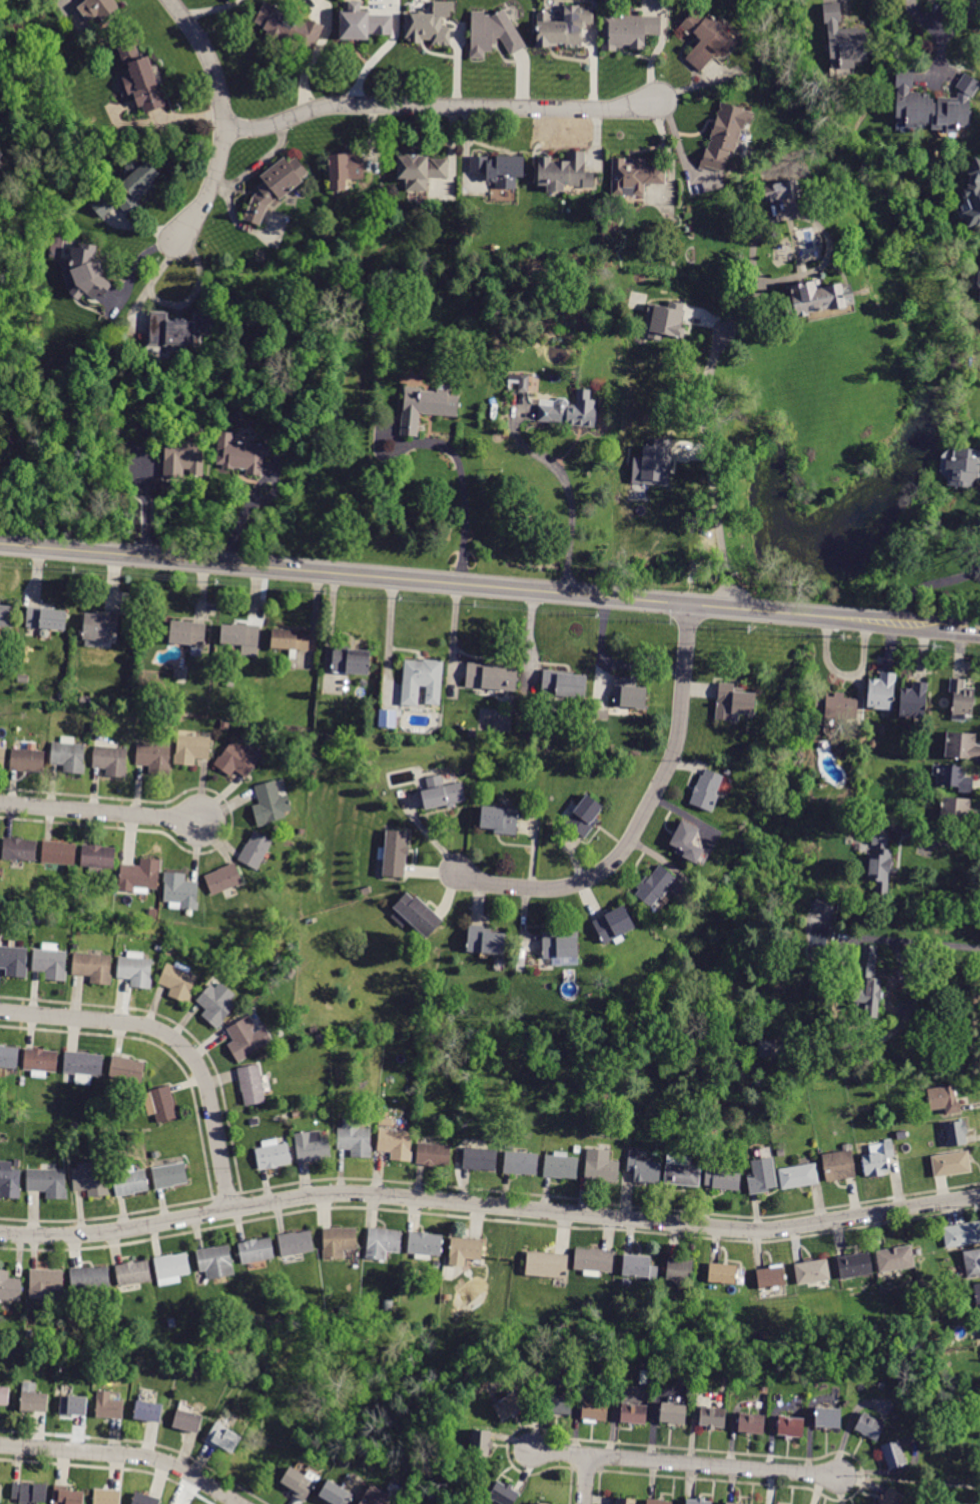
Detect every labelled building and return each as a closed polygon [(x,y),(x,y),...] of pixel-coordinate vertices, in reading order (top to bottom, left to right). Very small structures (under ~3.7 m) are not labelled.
[(77,7),(87,0),(115,0),(120,7),(102,21),(98,15),(90,21),(86,15),(83,16),(77,7)] [(310,19),(324,26),(310,55),(292,47),(294,44),(282,38),(280,42),(266,35),(268,30),(253,22),(264,0),(306,22),(308,18),(310,19)] [(369,11),(370,11),(370,15),(393,15),(393,35),(370,35),(370,40),(340,40),(340,11),(349,11),(349,1),(360,1),(360,11),(369,11)] [(436,2),(455,2),(455,11),(451,10),(451,17),(443,17),(443,27),(451,27),(450,45),(432,45),(432,40),(422,40),(422,44),(408,44),(409,40),(405,40),(406,13),(432,13),(432,2),(436,2)] [(840,4),(842,22),(838,22),(839,29),(857,27),(858,29),(865,28),(865,32),(872,32),(874,55),(867,55),(868,61),(854,62),(855,67),(838,69),(838,62),(831,63),(828,23),(824,24),(823,4),(840,2),(840,4)] [(583,25),(582,48),(565,48),(565,43),(554,43),(554,48),(537,48),(537,10),(551,10),(551,21),(565,21),(565,5),(581,6),(581,8),(594,8),(594,25),(583,25)] [(497,44),(492,44),(492,52),(471,51),(471,12),(486,12),(486,21),(490,21),(488,18),(504,9),(527,47),(511,56),(500,38),(497,38),(497,44)] [(701,71),(700,71),(685,58),(701,40),(693,33),(690,36),(679,27),(694,9),(705,18),(709,14),(723,27),(721,29),(736,42),(728,52),(723,48),(718,54),(708,45),(705,48),(714,56),(701,71)] [(659,35),(645,35),(645,49),(617,48),(617,51),(602,51),(603,16),(661,17),(661,35),(659,35)] [(134,98),(133,93),(127,95),(122,78),(130,75),(125,61),(123,62),(118,47),(135,41),(141,59),(147,57),(158,90),(161,89),(166,106),(144,113),(142,107),(138,109),(134,98)] [(965,73),(979,82),(979,85),(972,98),(969,96),(968,99),(970,99),(969,128),(958,127),(958,133),(946,132),(946,130),(931,129),(932,126),(918,125),(918,127),(902,126),(903,120),(896,120),(897,91),(898,91),(899,88),(896,88),(896,68),(913,69),(913,86),(913,89),(910,89),(910,92),(919,92),(919,94),(930,94),(930,99),(934,99),(934,103),(938,103),(938,98),(957,99),(957,94),(960,90),(956,87),(965,73)] [(703,170),(699,168),(702,156),(704,156),(706,148),(708,149),(721,102),(744,109),(743,110),(753,113),(749,124),(745,123),(743,130),(741,129),(735,152),(730,151),(724,172),(704,167),(703,170)] [(594,174),(594,189),(582,189),(582,186),(565,186),(565,192),(547,192),(547,185),(538,185),(538,156),(552,156),(552,162),(566,162),(566,151),(585,151),(585,172),(594,172),(594,174)] [(364,175),(365,180),(345,181),(346,190),(330,191),(327,155),(363,152),(364,175)] [(428,189),(428,193),(405,192),(406,180),(397,180),(398,155),(429,156),(429,159),(448,160),(448,179),(428,179),(428,189)] [(286,195),(280,200),(278,198),(267,207),(260,226),(244,220),(253,196),(260,191),(257,188),(265,182),(261,177),(285,157),(289,161),(295,156),(309,173),(301,179),(303,181),(286,195)] [(501,190),(495,190),(495,183),(487,183),(487,173),(470,173),(470,156),(524,156),(524,178),(516,178),(516,190),(501,190)] [(127,215),(117,203),(128,193),(120,185),(131,175),(124,167),(134,158),(141,166),(147,160),(160,174),(152,182),(155,186),(139,200),(141,203),(127,215)] [(666,183),(666,185),(645,184),(645,196),(612,195),(612,158),(626,159),(626,162),(633,163),(633,159),(646,159),(645,167),(666,167),(666,183)] [(976,159),(979,161),(979,227),(968,231),(963,217),(972,214),(963,190),(969,188),(972,177),(969,176),(976,159)] [(798,180),(801,196),(787,199),(786,198),(766,202),(763,186),(797,179),(798,180)] [(102,219),(89,204),(102,194),(115,208),(102,219)] [(79,243),(98,245),(96,260),(100,259),(105,275),(102,276),(113,284),(103,297),(99,294),(93,301),(83,293),(84,291),(75,284),(70,270),(74,247),(78,247),(79,243)] [(806,314),(796,316),(795,313),(787,315),(784,302),(792,300),(789,286),(816,281),(817,289),(841,284),(842,287),(850,285),(854,304),(806,314)] [(643,302),(636,339),(656,343),(658,335),(676,338),(681,309),(643,302)] [(212,313),(211,337),(202,337),(202,350),(186,349),(186,353),(170,352),(170,347),(147,346),(148,310),(212,313)] [(529,375),(528,393),(518,392),(519,383),(509,382),(509,374),(529,375)] [(401,420),(404,387),(420,389),(420,391),(436,392),(437,384),(450,386),(449,395),(459,396),(457,417),(420,413),(417,436),(400,435),(401,420)] [(597,409),(595,427),(566,425),(566,423),(538,421),(539,406),(568,408),(568,407),(576,407),(578,390),(590,391),(590,400),(595,401),(594,409),(597,409)] [(261,476),(246,475),(246,470),(223,467),(223,464),(217,464),(219,432),(234,433),(233,442),(270,445),(269,456),(263,456),(261,476)] [(203,437),(202,476),(190,476),(190,470),(184,469),(184,478),(164,478),(165,436),(203,437)] [(632,455),(630,483),(667,486),(670,439),(656,438),(655,445),(644,444),(643,455),(632,455)] [(954,448),(979,449),(979,483),(973,483),(973,486),(947,485),(948,471),(946,470),(946,458),(954,458),(954,448)] [(13,628),(0,627),(0,606),(14,607),(13,628)] [(41,607),(68,609),(66,631),(26,627),(28,606),(41,607)] [(119,615),(118,633),(110,633),(109,643),(83,641),(85,613),(94,614),(95,612),(119,613),(119,615)] [(204,624),(207,624),(205,649),(203,649),(202,658),(191,657),(191,648),(190,648),(190,645),(170,643),(172,622),(195,624),(196,623),(204,624)] [(259,625),(260,625),(258,657),(241,656),(241,645),(220,643),(222,625),(240,626),(240,624),(259,625)] [(310,632),(309,651),(271,648),(273,629),(310,632)] [(365,648),(372,648),(369,675),(331,672),(334,645),(365,648)] [(403,684),(405,657),(443,660),(439,705),(426,704),(427,687),(420,686),(418,706),(401,704),(403,684)] [(512,691),(466,687),(469,663),(519,667),(517,691),(512,691)] [(544,670),(588,673),(585,699),(541,695),(543,669),(544,670)] [(894,673),(896,673),(893,710),(867,708),(869,679),(880,680),(881,672),(894,673)] [(615,678),(615,677),(637,678),(636,686),(647,687),(645,709),(613,706),(615,678)] [(963,679),(966,679),(965,687),(974,688),(972,717),(965,716),(964,722),(951,721),(953,694),(949,693),(950,678),(963,679)] [(926,683),(928,683),(924,719),(899,717),(902,688),(912,689),(913,682),(926,683)] [(718,685),(718,683),(735,684),(735,687),(743,688),(743,692),(755,693),(754,716),(732,714),(731,720),(716,719),(718,685)] [(857,699),(858,699),(857,719),(815,716),(817,695),(834,697),(835,692),(844,693),(844,698),(857,699)] [(379,708),(378,725),(395,726),(396,709),(379,708)] [(228,731),(220,729),(222,722),(230,723),(228,731)] [(204,732),(212,733),(209,760),(195,759),(195,766),(175,764),(178,729),(204,732)] [(976,745),(979,746),(979,761),(945,758),(947,732),(977,735),(976,745)] [(51,764),(50,764),(52,741),(61,742),(61,737),(76,738),(75,744),(85,745),(84,764),(86,764),(85,775),(63,773),(64,765),(51,764)] [(874,748),(871,747),(870,744),(871,741),(874,740),(877,741),(878,744),(876,747),(874,748)] [(246,779),(235,770),(230,776),(215,764),(232,741),(247,752),(253,744),(266,753),(246,779)] [(9,770),(12,749),(14,749),(15,745),(19,745),(19,742),(26,742),(26,750),(45,752),(42,774),(9,770)] [(137,766),(135,765),(138,743),(172,746),(169,776),(148,774),(149,767),(137,766)] [(94,768),(93,768),(94,746),(129,749),(126,779),(105,777),(106,769),(94,768)] [(972,788),(972,793),(958,792),(958,787),(936,785),(938,765),(966,768),(966,777),(973,777),(972,788)] [(707,770),(723,776),(716,795),(718,796),(711,812),(689,803),(701,775),(703,776),(706,769),(707,770)] [(457,782),(462,781),(467,800),(455,803),(456,807),(447,809),(447,806),(425,811),(421,791),(427,789),(424,778),(441,774),(443,785),(457,782)] [(276,780),(280,797),(288,794),(293,811),(285,813),(286,819),(257,827),(252,806),(258,804),(254,785),(276,780)] [(591,797),(604,807),(597,816),(600,819),(585,839),(565,824),(567,821),(558,815),(569,801),(577,807),(587,794),(591,797)] [(976,824),(976,826),(939,823),(942,797),(971,800),(970,810),(977,811),(976,824)] [(516,836),(493,834),(494,829),(479,828),(481,805),(519,809),(517,836),(516,836)] [(696,863),(675,852),(677,847),(670,843),(682,820),(699,829),(692,844),(703,850),(696,863)] [(257,871),(237,860),(254,829),(275,840),(257,871)] [(408,841),(407,846),(410,846),(409,856),(407,855),(404,878),(383,875),(385,861),(378,860),(379,848),(385,848),(387,830),(409,832),(408,841)] [(872,831),(888,832),(887,849),(892,850),(891,858),(893,858),(892,869),(890,869),(887,896),(874,894),(875,882),(867,882),(869,854),(875,854),(875,845),(871,845),(872,831)] [(13,839),(38,841),(36,862),(2,859),(4,838),(13,839)] [(52,841),(76,843),(75,866),(42,863),(44,840),(52,841)] [(90,846),(91,844),(103,845),(102,848),(116,849),(114,870),(103,868),(102,875),(90,874),(90,867),(81,866),(83,845),(90,846)] [(134,865),(141,866),(141,859),(162,860),(161,871),(159,871),(158,890),(148,889),(148,893),(117,891),(118,884),(119,884),(121,864),(134,865)] [(207,875),(218,871),(218,870),(235,862),(243,883),(212,896),(205,876),(207,875)] [(667,888),(667,889),(668,890),(661,899),(659,897),(650,908),(635,895),(640,889),(637,887),(646,877),(648,878),(660,865),(676,878),(667,888)] [(198,882),(197,902),(199,902),(198,910),(169,908),(170,902),(164,901),(165,882),(164,882),(165,872),(186,874),(185,881),(198,882)] [(363,896),(360,889),(370,886),(372,893),(363,896)] [(443,919),(444,920),(427,939),(408,921),(403,926),(392,916),(397,911),(393,908),(407,892),(415,899),(417,896),(443,919)] [(834,914),(833,916),(814,911),(817,898),(836,903),(834,914)] [(616,945),(614,940),(604,945),(592,922),(623,905),(635,927),(622,935),(625,940),(616,945)] [(483,926),(485,926),(485,932),(505,933),(504,955),(488,953),(488,959),(480,959),(480,953),(467,951),(469,924),(483,926)] [(542,933),(578,932),(578,964),(553,965),(553,959),(543,959),(542,933)] [(7,969),(0,968),(0,946),(3,946),(4,941),(19,942),(19,948),(28,949),(26,968),(28,968),(27,978),(6,976),(7,969)] [(32,971),(34,949),(42,950),(43,943),(59,945),(58,951),(67,952),(66,971),(67,971),(66,981),(46,979),(46,972),(32,971)] [(855,997),(855,990),(861,990),(862,978),(857,978),(858,962),(861,962),(862,945),(877,946),(875,979),(880,979),(880,988),(881,989),(880,1000),(879,1000),(877,1018),(872,1018),(871,1025),(859,1024),(860,1016),(853,1016),(855,997)] [(171,956),(164,954),(166,947),(173,949),(171,956)] [(118,979),(117,979),(119,956),(127,957),(128,952),(144,953),(143,958),(152,959),(151,978),(152,979),(151,989),(131,987),(131,980),(118,979)] [(72,975),(74,953),(112,956),(110,975),(113,976),(112,985),(91,983),(92,976),(72,975)] [(160,984),(159,984),(167,963),(175,966),(177,961),(192,968),(189,973),(198,976),(190,995),(192,995),(188,1004),(169,996),(172,989),(160,984)] [(292,980),(287,976),(291,969),(297,972),(292,980)] [(204,1012),(206,1010),(196,1001),(211,984),(215,988),(221,982),(236,995),(231,1001),(236,1006),(223,1021),(225,1022),(218,1029),(202,1015),(204,1012)] [(266,1028),(274,1041),(262,1048),(261,1047),(246,1056),(247,1058),(239,1063),(228,1044),(234,1041),(226,1029),(248,1016),(252,1023),(253,1022),(258,1030),(265,1026),(266,1028)] [(577,1040),(568,1040),(568,1028),(577,1028),(577,1040)] [(775,1053),(775,1058),(759,1057),(760,1040),(776,1041),(775,1053)] [(17,1070),(0,1068),(0,1045),(5,1046),(5,1047),(19,1048),(17,1070)] [(33,1048),(45,1049),(45,1050),(59,1051),(57,1073),(46,1072),(46,1078),(33,1076),(33,1071),(24,1070),(25,1049),(33,1049),(33,1048)] [(64,1073),(66,1051),(89,1053),(89,1054),(104,1055),(103,1077),(92,1076),(91,1087),(75,1085),(76,1074),(64,1073)] [(576,1060),(568,1060),(568,1052),(576,1052),(576,1060)] [(121,1057),(131,1059),(131,1060),(146,1063),(142,1083),(109,1078),(113,1056),(121,1057)] [(696,1066),(687,1065),(688,1057),(697,1058),(696,1066)] [(604,1066),(594,1065),(594,1058),(604,1058),(604,1066)] [(238,1069),(238,1068),(260,1064),(262,1076),(268,1075),(271,1091),(264,1092),(266,1102),(245,1106),(243,1092),(242,1092),(238,1069)] [(172,1093),(175,1104),(174,1104),(177,1118),(157,1123),(155,1114),(149,1116),(145,1101),(151,1099),(149,1091),(170,1085),(172,1093)] [(961,1111),(961,1113),(946,1115),(945,1108),(930,1110),(928,1089),(954,1086),(956,1103),(959,1102),(961,1111)] [(294,1120),(292,1113),(299,1111),(301,1118),(294,1120)] [(251,1127),(249,1120),(257,1118),(259,1125),(251,1127)] [(393,1120),(393,1127),(378,1125),(379,1118),(393,1120)] [(337,1150),(338,1127),(342,1127),(343,1119),(360,1119),(360,1128),(371,1128),(371,1147),(372,1147),(372,1157),(351,1157),(351,1150),(337,1150)] [(966,1137),(967,1144),(949,1147),(945,1123),(966,1120),(968,1134),(966,1134),(966,1137)] [(406,1131),(413,1132),(411,1151),(412,1152),(411,1162),(391,1160),(391,1153),(377,1152),(379,1129),(406,1131)] [(329,1139),(332,1159),(298,1163),(295,1134),(321,1131),(322,1138),(329,1137),(329,1139)] [(288,1143),(292,1164),(267,1169),(267,1168),(259,1170),(255,1149),(263,1147),(262,1141),(277,1138),(278,1144),(288,1143)] [(885,1173),(885,1175),(870,1178),(870,1176),(865,1176),(862,1156),(872,1154),(870,1146),(885,1143),(884,1140),(892,1139),(894,1157),(888,1158),(890,1172),(885,1173)] [(514,1150),(504,1149),(505,1142),(514,1143),(514,1150)] [(452,1146),(450,1167),(424,1165),(424,1164),(416,1164),(418,1143),(452,1146)] [(827,1182),(822,1155),(844,1152),(843,1145),(851,1144),(856,1178),(827,1182)] [(463,1169),(465,1147),(498,1150),(496,1172),(481,1170),(481,1171),(463,1169)] [(586,1180),(585,1180),(588,1148),(610,1150),(609,1161),(620,1162),(618,1183),(592,1181),(586,1180)] [(778,1158),(776,1150),(784,1149),(786,1156),(778,1158)] [(628,1171),(630,1150),(638,1151),(637,1161),(662,1163),(660,1185),(634,1182),(635,1172),(628,1171)] [(153,1159),(151,1153),(158,1151),(160,1157),(153,1159)] [(524,1174),(522,1174),(522,1175),(503,1173),(506,1151),(539,1154),(537,1175),(524,1174)] [(545,1177),(543,1177),(545,1155),(554,1155),(554,1151),(568,1153),(567,1157),(578,1158),(576,1179),(562,1178),(562,1179),(545,1177)] [(934,1177),(931,1157),(969,1151),(972,1172),(934,1177)] [(666,1184),(665,1184),(668,1155),(688,1157),(687,1166),(701,1167),(699,1187),(666,1184)] [(750,1195),(747,1179),(755,1178),(752,1161),(772,1158),(777,1187),(768,1189),(768,1192),(750,1195)] [(20,1199),(0,1197),(0,1190),(0,1161),(12,1162),(12,1169),(21,1170),(19,1189),(21,1189),(20,1199)] [(184,1162),(188,1183),(174,1186),(175,1186),(156,1190),(152,1168),(184,1162)] [(76,1191),(74,1192),(72,1170),(80,1169),(80,1164),(96,1163),(96,1167),(105,1166),(107,1185),(109,1185),(110,1195),(89,1197),(88,1190),(76,1191)] [(820,1184),(782,1190),(779,1169),(816,1163),(820,1184)] [(118,1197),(116,1197),(113,1175),(145,1169),(149,1190),(118,1197)] [(706,1185),(705,1185),(707,1169),(741,1172),(739,1191),(712,1188),(712,1185),(706,1185)] [(29,1192),(27,1192),(27,1170),(66,1170),(66,1189),(67,1189),(67,1199),(47,1199),(47,1192),(29,1192)] [(979,1221),(979,1226),(979,1242),(946,1248),(943,1227),(979,1221)] [(388,1229),(388,1230),(402,1232),(400,1253),(387,1252),(386,1260),(366,1259),(369,1227),(388,1229)] [(342,1228),(342,1229),(356,1228),(357,1250),(344,1250),(344,1259),(324,1259),(323,1228),(342,1228)] [(286,1234),(311,1230),(315,1251),(304,1253),(305,1260),(284,1264),(283,1257),(282,1257),(278,1235),(286,1234)] [(429,1233),(429,1234),(443,1235),(441,1257),(431,1256),(430,1261),(415,1259),(416,1254),(408,1254),(410,1232),(417,1233),(417,1232),(429,1233)] [(484,1240),(482,1261),(450,1258),(452,1237),(484,1240)] [(246,1241),(257,1239),(257,1240),(271,1238),(275,1258),(242,1265),(238,1243),(245,1242),(245,1241),(246,1241)] [(229,1245),(235,1275),(208,1280),(206,1271),(200,1272),(196,1250),(215,1247),(215,1248),(229,1245)] [(911,1245),(915,1267),(880,1273),(876,1251),(911,1245)] [(613,1251),(615,1251),(613,1273),(601,1272),(600,1277),(584,1275),(584,1270),(574,1269),(576,1248),(590,1250),(590,1249),(613,1251)] [(963,1251),(979,1249),(979,1276),(967,1278),(963,1251)] [(526,1275),(525,1275),(525,1274),(528,1251),(568,1255),(566,1279),(526,1275)] [(841,1279),(837,1257),(869,1252),(873,1274),(841,1279)] [(173,1255),(173,1256),(187,1253),(191,1274),(180,1276),(182,1282),(160,1286),(154,1258),(173,1255)] [(657,1281),(649,1281),(649,1277),(623,1275),(625,1254),(651,1257),(651,1265),(658,1266),(657,1281)] [(691,1282),(667,1279),(669,1259),(694,1261),(691,1282)] [(827,1259),(830,1280),(797,1285),(794,1264),(827,1259)] [(141,1283),(119,1287),(116,1265),(123,1264),(123,1263),(134,1261),(135,1263),(148,1260),(152,1281),(141,1283)] [(737,1266),(735,1284),(708,1282),(710,1263),(737,1266)] [(454,1276),(446,1275),(447,1266),(455,1267),(454,1276)] [(783,1266),(785,1286),(759,1289),(757,1269),(783,1266)] [(83,1268),(94,1267),(94,1268),(109,1267),(111,1287),(93,1289),(94,1296),(78,1297),(77,1291),(72,1291),(71,1269),(83,1268)] [(64,1270),(64,1292),(54,1292),(54,1299),(51,1299),(51,1307),(38,1307),(38,1299),(30,1299),(30,1269),(64,1270)] [(20,1301),(0,1299),(0,1270),(10,1271),(9,1278),(22,1279),(20,1301)] [(393,1311),(382,1310),(383,1299),(394,1300),(393,1311)] [(251,1316),(249,1305),(258,1303),(260,1314),(251,1316)] [(338,1316),(338,1306),(346,1306),(346,1316),(338,1316)] [(230,1322),(228,1315),(234,1314),(236,1320),(230,1322)] [(169,1328),(168,1320),(175,1319),(176,1328),(169,1328)] [(222,1378),(214,1376),(216,1369),(224,1371),(222,1378)] [(642,1385),(639,1384),(640,1369),(648,1370),(647,1385),(642,1385)] [(35,1412),(22,1411),(23,1381),(38,1382),(37,1394),(52,1395),(51,1413),(35,1412)] [(8,1406),(0,1405),(0,1386),(10,1387),(8,1406)] [(126,1418),(96,1417),(97,1398),(98,1398),(99,1391),(113,1391),(113,1401),(127,1401),(126,1418)] [(508,1396),(508,1395),(514,1391),(524,1408),(502,1422),(492,1405),(508,1396)] [(571,1396),(572,1396),(571,1415),(554,1414),(555,1413),(546,1412),(548,1393),(554,1393),(554,1395),(571,1396)] [(70,1396),(88,1397),(86,1415),(73,1415),(73,1416),(60,1415),(61,1395),(70,1396)] [(596,1401),(608,1403),(607,1422),(596,1421),(596,1423),(583,1422),(584,1419),(582,1419),(583,1399),(590,1400),(590,1401),(596,1401)] [(147,1421),(134,1418),(137,1400),(163,1405),(160,1423),(147,1421)] [(645,1405),(648,1406),(646,1425),(629,1423),(621,1422),(623,1402),(635,1403),(635,1405),(645,1405)] [(684,1405),(686,1405),(684,1425),(669,1423),(669,1422),(660,1421),(662,1402),(668,1403),(668,1404),(684,1405)] [(725,1409),(726,1409),(725,1428),(699,1426),(701,1405),(710,1406),(710,1407),(725,1409)] [(839,1410),(842,1410),(841,1428),(815,1426),(816,1407),(822,1408),(839,1410)] [(186,1431),(173,1427),(177,1409),(203,1416),(198,1434),(186,1431)] [(763,1435),(747,1433),(739,1432),(740,1412),(746,1413),(746,1414),(765,1415),(763,1435)] [(877,1420),(885,1424),(876,1441),(862,1434),(862,1433),(855,1429),(863,1412),(869,1415),(868,1416),(877,1420)] [(803,1438),(778,1436),(779,1416),(786,1416),(785,1417),(805,1419),(803,1438)] [(242,1437),(232,1453),(219,1445),(217,1448),(205,1441),(217,1422),(242,1437)] [(489,1457),(470,1455),(473,1429),(491,1431),(489,1457)] [(901,1447),(905,1458),(906,1458),(907,1464),(889,1470),(881,1446),(899,1440),(901,1447)] [(335,1461),(330,1458),(333,1451),(339,1455),(335,1461)] [(294,1495),(293,1495),(296,1491),(281,1482),(291,1466),(306,1475),(309,1470),(320,1478),(305,1502),(294,1495)] [(354,1494),(348,1503),(332,1503),(319,1495),(329,1479),(354,1494)] [(520,1493),(513,1503),(502,1503),(495,1500),(494,1501),(488,1497),(498,1481),(506,1486),(506,1485),(520,1493)] [(27,1503),(20,1503),(20,1500),(12,1499),(13,1483),(21,1483),(34,1485),(34,1483),(48,1484),(46,1503),(33,1502),(33,1503),(27,1503)] [(426,1503),(417,1493),(428,1484),(432,1488),(435,1486),(440,1491),(426,1503)] [(85,1492),(84,1503),(53,1503),(55,1485),(68,1486),(68,1490),(85,1492)] [(394,1498),(390,1503),(360,1503),(372,1485),(394,1498)] [(905,1496),(901,1503),(880,1503),(881,1502),(880,1501),(887,1489),(888,1487),(905,1496)] [(121,1490),(120,1503),(94,1503),(95,1489),(121,1490)] [(161,1499),(160,1503),(132,1503),(136,1492),(161,1499)]
